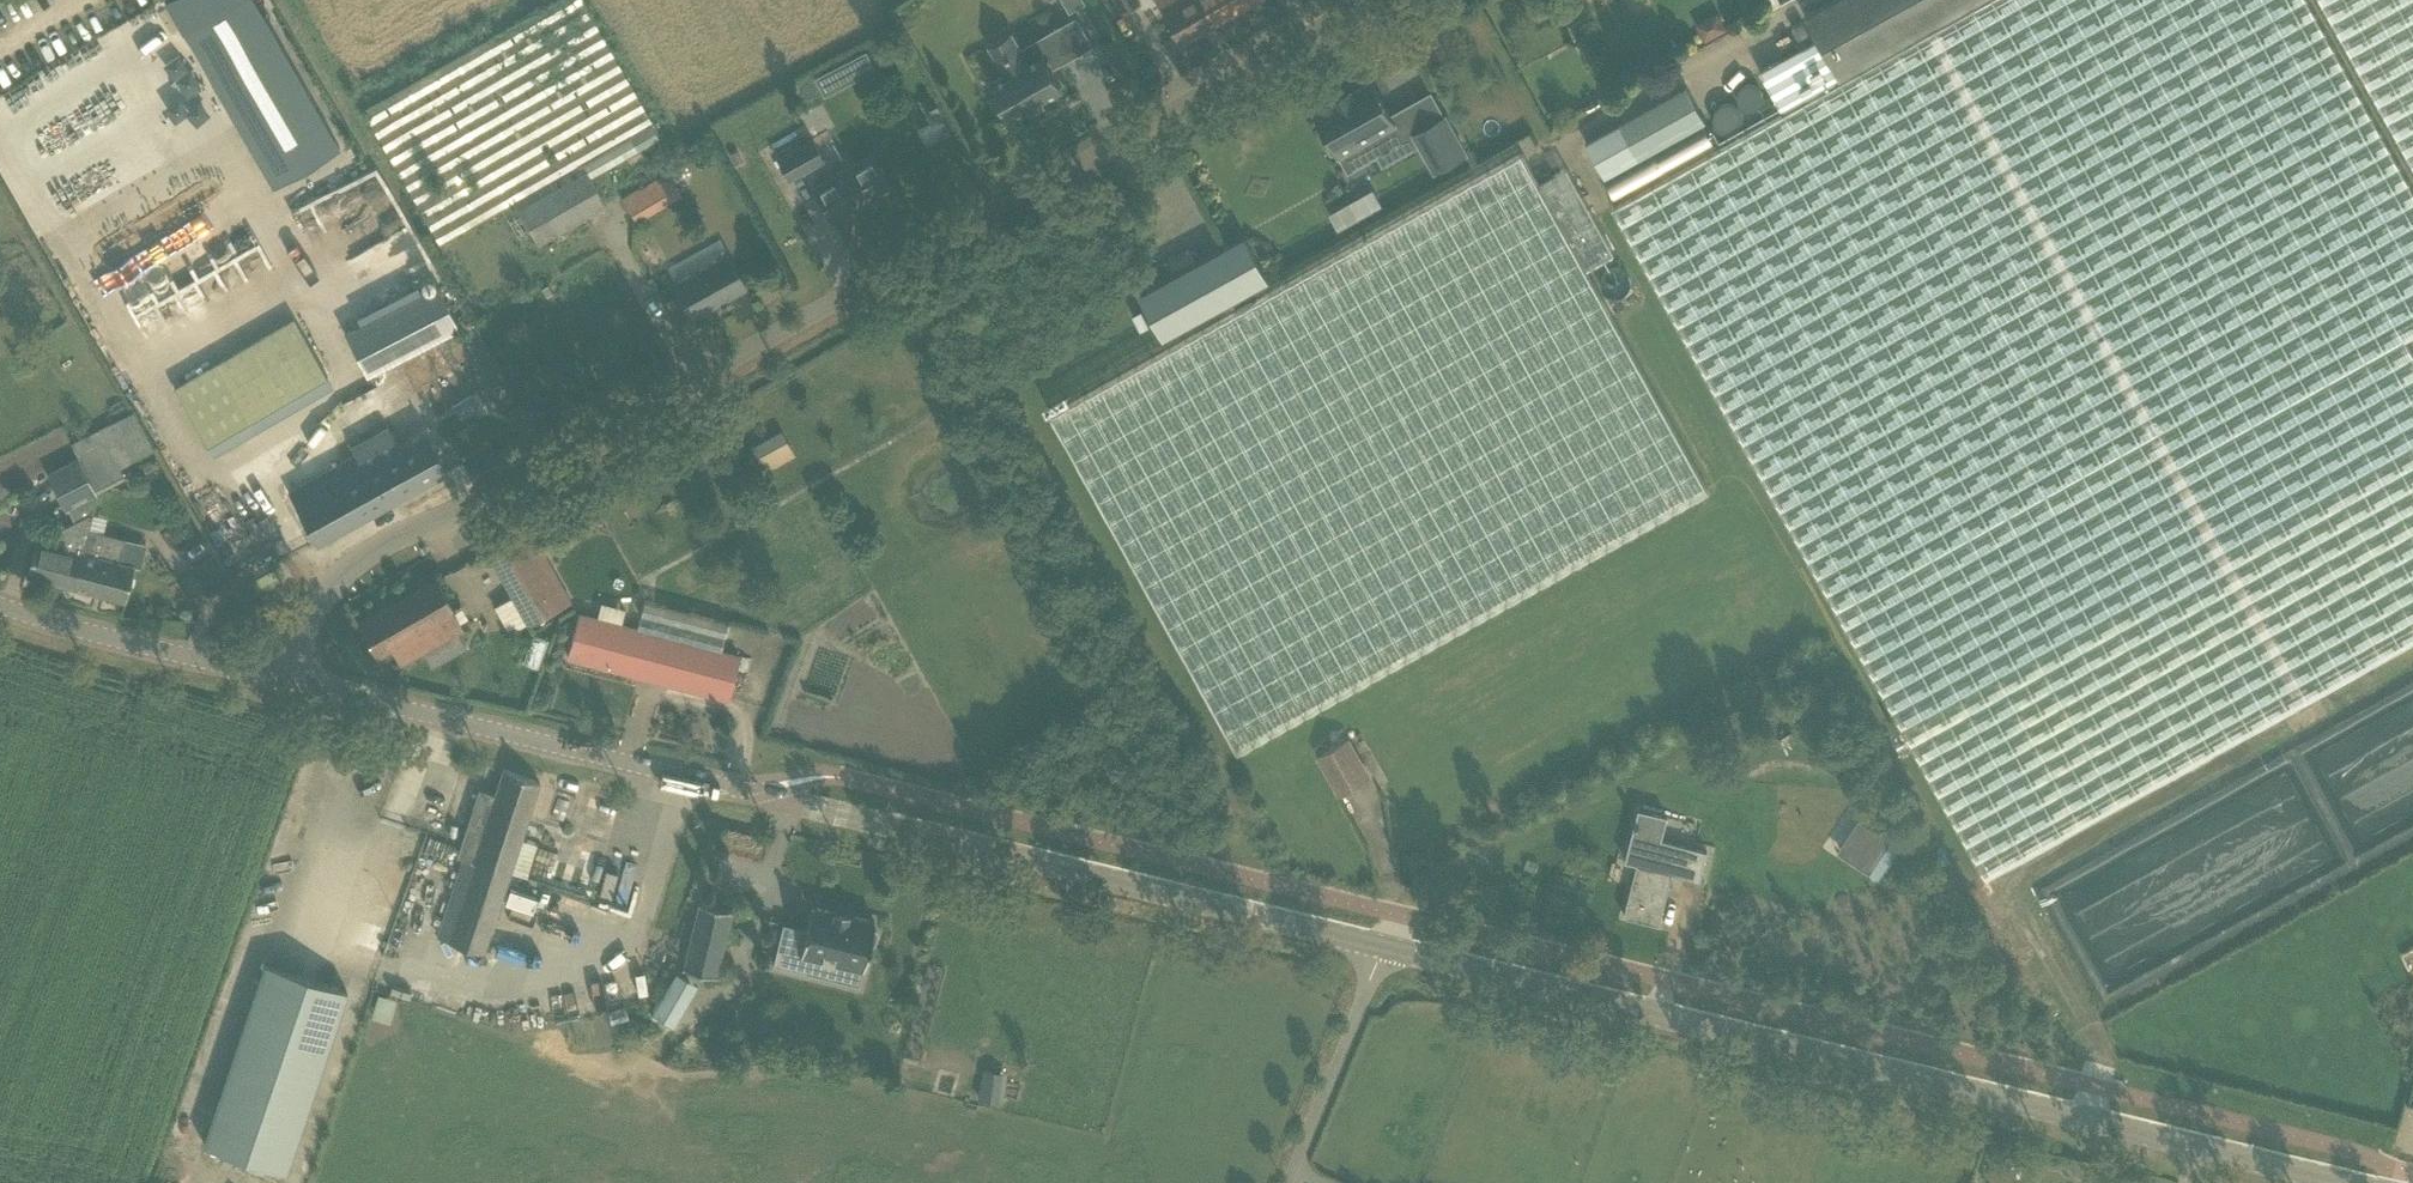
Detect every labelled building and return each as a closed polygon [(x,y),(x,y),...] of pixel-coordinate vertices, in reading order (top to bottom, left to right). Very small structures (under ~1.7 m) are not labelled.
[(272,0),(183,0),(283,175),(350,137),(272,0)] [(539,243),(606,205),(590,177),(659,137),(651,123),(653,122),(582,0),(557,0),(365,111),(441,243),(515,200),(539,243)] [(1124,13),(1142,2),(1141,0),(1117,0),(1124,13)] [(1182,44),(1216,25),(1202,0),(1157,0),(1182,44)] [(1216,25),(1259,0),(1202,0),(1216,25)] [(1988,874),(2412,639),(2412,351),(2405,337),(2412,332),(2412,189),(2308,0),(1831,0),(1805,14),(1818,36),(1840,76),(1782,108),(1613,202),(1988,874)] [(2412,161),(2412,0),(2322,0),(2412,161)] [(1718,11),(1695,23),(1705,41),(1727,29),(1718,11)] [(1810,33),(1803,20),(1793,25),(1800,38),(1810,33)] [(1029,62),(1021,48),(998,61),(1006,75),(992,83),(1012,119),(1031,109),(1032,110),(1046,102),(1045,101),(1064,90),(1052,69),(1079,54),(1062,24),(1044,34),(1052,49),(1029,62)] [(1840,76),(1818,36),(1760,68),(1782,108),(1840,76)] [(866,50),(847,60),(857,78),(875,69),(866,50)] [(1335,101),(1316,112),(1329,136),(1324,139),(1332,154),(1337,151),(1349,171),(1405,140),(1372,81),(1352,92),(1351,90),(1334,99),(1335,101)] [(1689,86),(1620,124),(1586,143),(1606,178),(1708,121),(1689,86)] [(1415,133),(1436,170),(1467,153),(1446,115),(1415,133)] [(819,163),(824,160),(811,136),(776,156),(789,179),(795,176),(819,163)] [(1536,175),(1549,168),(1537,147),(1525,154),(1536,175)] [(743,160),(737,150),(729,155),(735,165),(743,160)] [(814,187),(833,221),(891,188),(872,154),(814,187)] [(1587,270),(1615,254),(1568,170),(1540,185),(1522,154),(1165,353),(1052,416),(1240,754),(1711,492),(1587,270)] [(379,237),(407,223),(381,170),(353,183),(379,237)] [(645,183),(622,197),(637,222),(682,194),(667,171),(661,175),(656,178),(656,177),(650,180),(650,181),(646,184),(645,183)] [(1383,206),(1377,195),(1365,202),(1371,213),(1383,206)] [(1344,205),(1329,213),(1339,230),(1354,222),(1344,205)] [(1245,236),(1140,294),(1164,338),(1269,280),(1245,236)] [(747,287),(735,266),(727,252),(673,282),(693,317),(747,287)] [(0,320),(16,310),(0,284),(0,319),(0,320)] [(438,285),(345,333),(366,375),(459,327),(438,285)] [(476,393),(504,375),(471,322),(382,378),(398,403),(436,379),(462,419),(484,406),(476,393)] [(240,348),(174,386),(213,455),(257,430),(280,417),(240,348)] [(287,491),(316,543),(447,471),(426,432),(393,450),(367,402),(335,420),(353,454),(287,491)] [(106,442),(141,425),(135,412),(99,429),(106,442)] [(753,442),(765,468),(795,454),(782,428),(753,442)] [(96,493),(123,479),(125,478),(120,467),(118,468),(98,431),(71,445),(77,457),(96,493)] [(693,444),(690,458),(705,462),(708,447),(693,444)] [(96,493),(77,457),(47,473),(66,509),(96,493)] [(222,486),(197,496),(231,578),(256,568),(222,486)] [(28,575),(75,588),(92,514),(88,514),(61,528),(57,546),(36,541),(28,575)] [(92,514),(75,588),(124,601),(133,566),(119,562),(124,538),(115,536),(89,529),(92,515),(92,514)] [(487,550),(528,625),(570,601),(528,526),(487,550)] [(392,648),(401,664),(463,628),(454,613),(455,612),(436,579),(358,623),(377,656),(392,648)] [(729,699),(735,676),(741,656),(721,650),(729,622),(644,600),(637,628),(579,612),(568,656),(658,680),(658,681),(660,682),(660,681),(675,685),(675,686),(677,686),(677,685),(693,689),(693,690),(695,691),(695,690),(711,694),(710,695),(712,696),(713,694),(729,699)] [(1318,759),(1341,798),(1374,779),(1351,740),(1318,759)] [(484,948),(540,782),(504,769),(495,796),(478,790),(456,856),(464,859),(439,932),(484,948)] [(1627,862),(1638,865),(1625,915),(1659,924),(1674,873),(1700,880),(1709,851),(1691,846),(1662,838),(1668,818),(1641,811),(1627,862)] [(1870,872),(1890,840),(1864,824),(1844,855),(1870,872)] [(531,910),(536,895),(508,886),(503,900),(531,910)] [(684,968),(716,976),(732,911),(699,903),(684,968)] [(877,933),(873,928),(875,921),(848,914),(848,913),(834,909),(834,911),(812,906),(806,929),(783,923),(773,964),(804,972),(817,959),(863,970),(869,946),(874,944),(877,933)] [(204,1145),(285,1173),(347,991),(266,964),(204,1145)] [(651,1013),(675,1024),(695,980),(672,969),(651,1013)] [(983,1068),(977,1100),(1002,1105),(1008,1074),(983,1068)]
